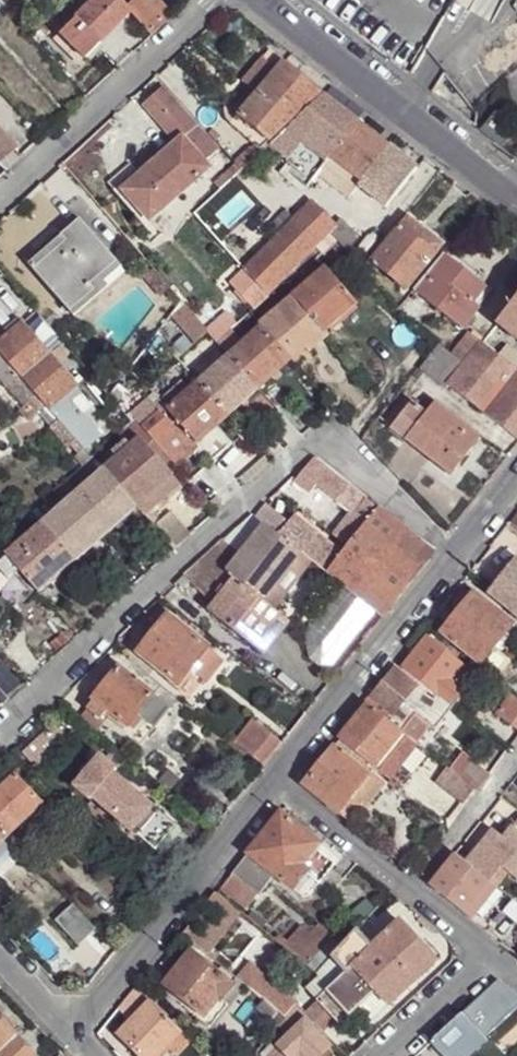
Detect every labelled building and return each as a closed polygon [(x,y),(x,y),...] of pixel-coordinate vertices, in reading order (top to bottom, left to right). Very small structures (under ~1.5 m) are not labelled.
[(58,33),(83,58),(130,10),(120,0),(89,0),(58,33)] [(175,11),(165,0),(164,0),(160,4),(156,0),(132,0),(128,4),(154,31),(175,11)] [(284,63),(269,51),(243,81),(257,94),(284,63)] [(320,92),(284,63),(257,94),(230,124),(254,145),(258,151),(320,92)] [(196,125),(162,88),(144,103),(177,142),(182,136),(196,125)] [(359,123),(323,94),(272,143),(290,159),(283,166),(307,187),(332,158),(359,123)] [(496,110),(480,131),(501,148),(516,127),(496,110)] [(19,144),(0,123),(0,162),(19,144)] [(389,147),(359,123),(332,158),(361,181),(389,147)] [(218,150),(196,125),(182,136),(205,161),(218,150)] [(205,161),(182,136),(177,142),(150,165),(178,196),(210,167),(205,161)] [(258,151),(254,145),(234,161),(235,162),(241,168),(246,163),(258,151)] [(417,169),(389,147),(361,181),(357,186),(385,209),(417,169)] [(241,168),(235,162),(213,183),(219,189),(241,168)] [(140,174),(143,178),(126,194),(149,221),(178,196),(150,165),(140,174)] [(143,178),(140,174),(122,190),(126,194),(143,178)] [(335,226),(314,205),(246,270),(260,286),(267,294),(315,246),(316,246),(335,226)] [(443,243),(408,216),(371,262),(378,267),(405,289),(443,243)] [(368,259),(376,250),(344,217),(335,226),(316,246),(325,255),(338,241),(358,263),(363,267),(368,259)] [(43,260),(33,269),(70,312),(95,289),(91,284),(117,260),(80,218),(61,235),(62,235),(39,255),(43,260)] [(483,288),(442,255),(412,290),(460,329),(477,308),(476,307),(471,304),(483,288)] [(371,262),(368,259),(363,267),(371,277),(378,267),(371,262)] [(358,303),(327,268),(294,295),(324,331),(358,303)] [(260,286),(246,270),(242,273),(257,288),(260,286)] [(257,288),(242,273),(232,283),(245,298),(257,288)] [(491,289),(485,285),(483,288),(471,304),(476,307),(491,289)] [(267,294),(260,286),(257,288),(245,298),(255,309),(267,294)] [(324,331),(294,295),(259,323),(262,326),(292,359),(305,347),(308,351),(327,334),(324,331)] [(498,324),(516,339),(516,300),(498,324)] [(207,330),(218,342),(237,324),(227,312),(207,330)] [(24,321),(0,343),(0,353),(20,376),(38,396),(49,408),(73,387),(77,383),(24,321)] [(254,334),(243,323),(236,329),(238,332),(231,338),(239,347),(254,334)] [(292,359),(262,326),(254,334),(239,347),(229,355),(259,388),(292,359)] [(218,342),(207,330),(182,352),(178,356),(190,370),(219,344),(218,342)] [(482,343),(471,334),(455,353),(467,363),(482,343)] [(171,362),(178,356),(182,352),(174,343),(163,353),(171,362)] [(499,356),(482,343),(467,363),(465,365),(448,386),(449,386),(516,439),(516,370),(499,356)] [(441,345),(422,368),(447,389),(449,386),(448,386),(465,365),(441,345)] [(507,346),(499,356),(516,370),(516,354),(507,346)] [(0,353),(0,377),(9,388),(10,386),(20,376),(0,353)] [(259,388),(229,355),(200,382),(229,414),(259,388)] [(38,396),(20,376),(10,386),(25,404),(26,406),(38,396)] [(190,390),(182,381),(160,400),(168,410),(190,390)] [(229,414),(200,382),(190,390),(168,410),(178,421),(197,443),(217,425),(229,414)] [(108,428),(73,387),(49,408),(50,411),(60,421),(77,441),(83,449),(84,449),(108,428)] [(26,406),(25,404),(21,407),(36,423),(50,411),(49,408),(38,396),(26,406)] [(159,411),(148,398),(130,413),(134,417),(138,422),(141,426),(159,411)] [(406,439),(428,411),(412,399),(390,427),(406,439)] [(475,435),(435,403),(428,411),(406,439),(430,458),(432,454),(455,471),(473,449),(467,445),(475,435)] [(172,426),(159,411),(141,426),(146,432),(154,441),(155,440),(168,429),(172,426)] [(77,441),(60,421),(51,428),(68,448),(71,446),(77,441)] [(172,426),(168,429),(184,448),(172,460),(178,467),(200,447),(197,443),(178,421),(172,426)] [(141,426),(138,422),(120,438),(124,442),(129,448),(140,439),(146,432),(141,426)] [(217,425),(197,443),(200,447),(211,459),(231,441),(217,425)] [(168,429),(155,440),(172,460),(184,448),(168,429)] [(146,432),(140,439),(164,466),(170,460),(162,451),(154,441),(146,432)] [(254,443),(248,435),(243,440),(250,447),(254,443)] [(480,439),(475,435),(467,445),(473,449),(480,439)] [(164,466),(140,439),(129,448),(122,455),(104,470),(137,507),(157,490),(171,477),(173,476),(164,466)] [(83,449),(77,441),(71,446),(77,454),(83,449)] [(129,448),(124,442),(121,445),(120,444),(115,448),(122,455),(129,448)] [(266,458),(258,450),(253,455),(262,463),(266,458)] [(455,471),(432,454),(430,458),(452,474),(455,471)] [(334,471),(315,456),(306,464),(325,479),(334,471)] [(104,470),(95,460),(88,465),(97,476),(104,470)] [(97,476),(88,465),(69,483),(78,494),(97,476)] [(137,507),(104,470),(97,476),(78,494),(53,516),(42,524),(76,562),(137,507)] [(181,488),(171,477),(157,490),(166,499),(168,500),(181,488)] [(367,498),(347,482),(334,498),(354,515),(367,498)] [(78,494),(69,483),(44,505),(53,516),(78,494)] [(157,490),(137,507),(145,517),(166,499),(157,490)] [(433,552),(377,507),(364,524),(342,552),(337,558),(327,571),(382,615),(433,552)] [(190,534),(170,511),(153,526),(174,549),(190,534)] [(217,544),(206,554),(220,565),(227,571),(235,561),(264,525),(250,514),(217,544)] [(286,523),(276,535),(299,554),(300,553),(310,560),(325,572),(327,571),(337,558),(330,552),(335,547),(331,544),(293,515),(286,523)] [(364,524),(354,515),(331,544),(335,547),(342,552),(364,524)] [(267,528),(276,535),(286,523),(277,516),(267,528)] [(76,562),(42,524),(31,535),(15,550),(7,557),(17,569),(40,594),(76,562)] [(267,528),(264,525),(235,561),(227,571),(232,575),(263,599),(275,585),(289,566),(299,554),(276,535),(267,528)] [(31,535),(24,527),(7,541),(15,550),(31,535)] [(342,552),(335,547),(330,552),(337,558),(342,552)] [(300,553),(299,554),(289,566),(299,574),(310,560),(300,553)] [(206,554),(197,562),(212,574),(220,580),(227,571),(220,565),(206,554)] [(7,557),(0,563),(0,566),(10,576),(17,569),(7,557)] [(515,559),(488,594),(516,616),(516,561),(515,559)] [(197,562),(189,570),(183,575),(205,598),(220,580),(212,574),(197,562)] [(299,574),(289,566),(275,585),(283,593),(299,574)] [(263,599),(232,575),(225,584),(266,616),(272,607),(263,599)] [(266,616),(225,584),(224,585),(217,594),(206,608),(259,649),(285,616),(272,607),(266,616)] [(217,594),(224,585),(221,584),(215,591),(217,594)] [(283,593),(275,585),(263,599),(272,607),(283,593)] [(471,596),(467,593),(457,605),(462,608),(471,596)] [(512,626),(473,595),(471,596),(462,608),(443,632),(481,664),(512,626)] [(335,658),(368,616),(349,601),(316,643),(335,658)] [(208,647),(168,613),(138,650),(179,683),(190,668),(200,677),(204,671),(209,675),(222,658),(208,647)] [(285,616),(259,649),(264,653),(290,620),(285,616)] [(465,667),(428,637),(403,668),(419,682),(453,709),(467,692),(453,681),(465,667)] [(9,698),(23,684),(0,659),(0,688),(9,698)] [(92,698),(105,709),(126,726),(137,711),(153,693),(119,665),(92,698)] [(403,668),(399,673),(415,687),(419,682),(403,668)] [(394,669),(371,695),(394,715),(417,688),(415,687),(399,673),(394,669)] [(204,671),(200,677),(204,680),(209,675),(204,671)] [(394,715),(371,695),(365,702),(368,705),(403,732),(417,715),(432,728),(436,731),(453,709),(419,682),(415,687),(417,688),(394,715)] [(501,685),(486,706),(502,718),(516,700),(516,698),(501,685)] [(153,693),(137,711),(147,719),(155,726),(170,707),(153,693)] [(105,709),(92,698),(85,707),(99,718),(105,709)] [(516,700),(502,718),(516,731),(516,701),(516,700)] [(403,732),(368,705),(345,733),(379,762),(403,732)] [(99,718),(85,707),(79,715),(92,726),(99,718)] [(403,732),(418,745),(432,728),(417,715),(403,732)] [(254,718),(235,740),(262,762),(281,740),(254,718)] [(339,742),(373,770),(388,783),(390,784),(420,746),(418,745),(403,732),(379,762),(345,733),(339,742)] [(335,747),(369,776),(373,770),(339,742),(335,747)] [(369,776),(335,747),(304,785),(339,814),(350,800),(369,776)] [(446,767),(473,790),(487,770),(459,749),(446,767)] [(93,798),(114,772),(99,760),(78,785),(93,798)] [(33,775),(23,765),(17,771),(26,781),(33,775)] [(473,790),(446,767),(435,781),(462,803),(473,790)] [(373,770),(369,776),(350,800),(364,812),(388,783),(373,770)] [(17,771),(0,786),(0,823),(9,833),(44,801),(26,781),(17,771)] [(176,824),(114,772),(93,798),(117,818),(115,822),(121,826),(120,827),(130,835),(134,830),(156,848),(163,839),(176,824)] [(117,818),(93,798),(84,808),(115,834),(120,827),(121,826),(115,822),(117,818)] [(318,846),(280,815),(247,855),(275,877),(291,890),(303,876),(307,872),(301,867),(318,846)] [(503,838),(492,830),(466,863),(490,882),(497,887),(508,873),(516,881),(516,821),(503,838)] [(0,823),(0,841),(9,833),(0,823)] [(176,824),(163,839),(171,846),(184,830),(176,824)] [(337,862),(318,846),(301,867),(307,872),(303,876),(317,886),(333,867),(337,862)] [(466,863),(456,854),(430,887),(465,914),(490,882),(466,863)] [(275,877),(247,855),(231,876),(258,897),(275,877)] [(258,897),(231,876),(218,891),(246,913),(258,897)] [(497,887),(490,882),(465,914),(470,920),(497,887)] [(195,920),(183,937),(206,956),(240,913),(216,894),(202,911),(209,918),(203,926),(195,920)] [(97,928),(74,904),(57,919),(80,943),(97,928)] [(437,962),(400,923),(371,949),(352,969),(389,1006),(437,962)] [(371,949),(354,934),(342,946),(332,959),(346,974),(352,969),(371,949)] [(332,959),(342,946),(333,938),(321,952),(307,938),(295,951),(319,972),(332,959)] [(191,952),(164,985),(203,1017),(217,999),(220,1001),(232,986),(191,952)] [(317,1003),(346,974),(332,959),(319,972),(322,975),(305,992),(317,1003)] [(260,997),(269,987),(246,968),(236,980),(259,999),(260,998),(260,997)] [(352,969),(346,974),(317,1003),(317,1004),(332,1019),(341,1029),(359,1011),(371,1024),(389,1006),(352,969)] [(118,1036),(139,1055),(155,1055),(166,1046),(181,1030),(150,1001),(140,990),(135,985),(118,1008),(117,1010),(130,1023),(118,1036)] [(232,986),(220,1001),(229,1008),(241,994),(232,986)] [(292,1008),(269,987),(260,997),(260,998),(264,1001),(284,1020),(293,1009),(292,1008)] [(284,1020),(264,1001),(257,1010),(278,1028),(284,1020)] [(332,1019),(317,1004),(305,1016),(321,1031),(332,1019)] [(130,1023),(117,1010),(106,1024),(118,1036),(130,1023)] [(260,1055),(322,1055),(330,1048),(300,1017),(260,1055)] [(0,1019),(0,1055),(31,1055),(33,1055),(0,1019)] [(181,1030),(166,1046),(176,1055),(191,1040),(181,1030)]
